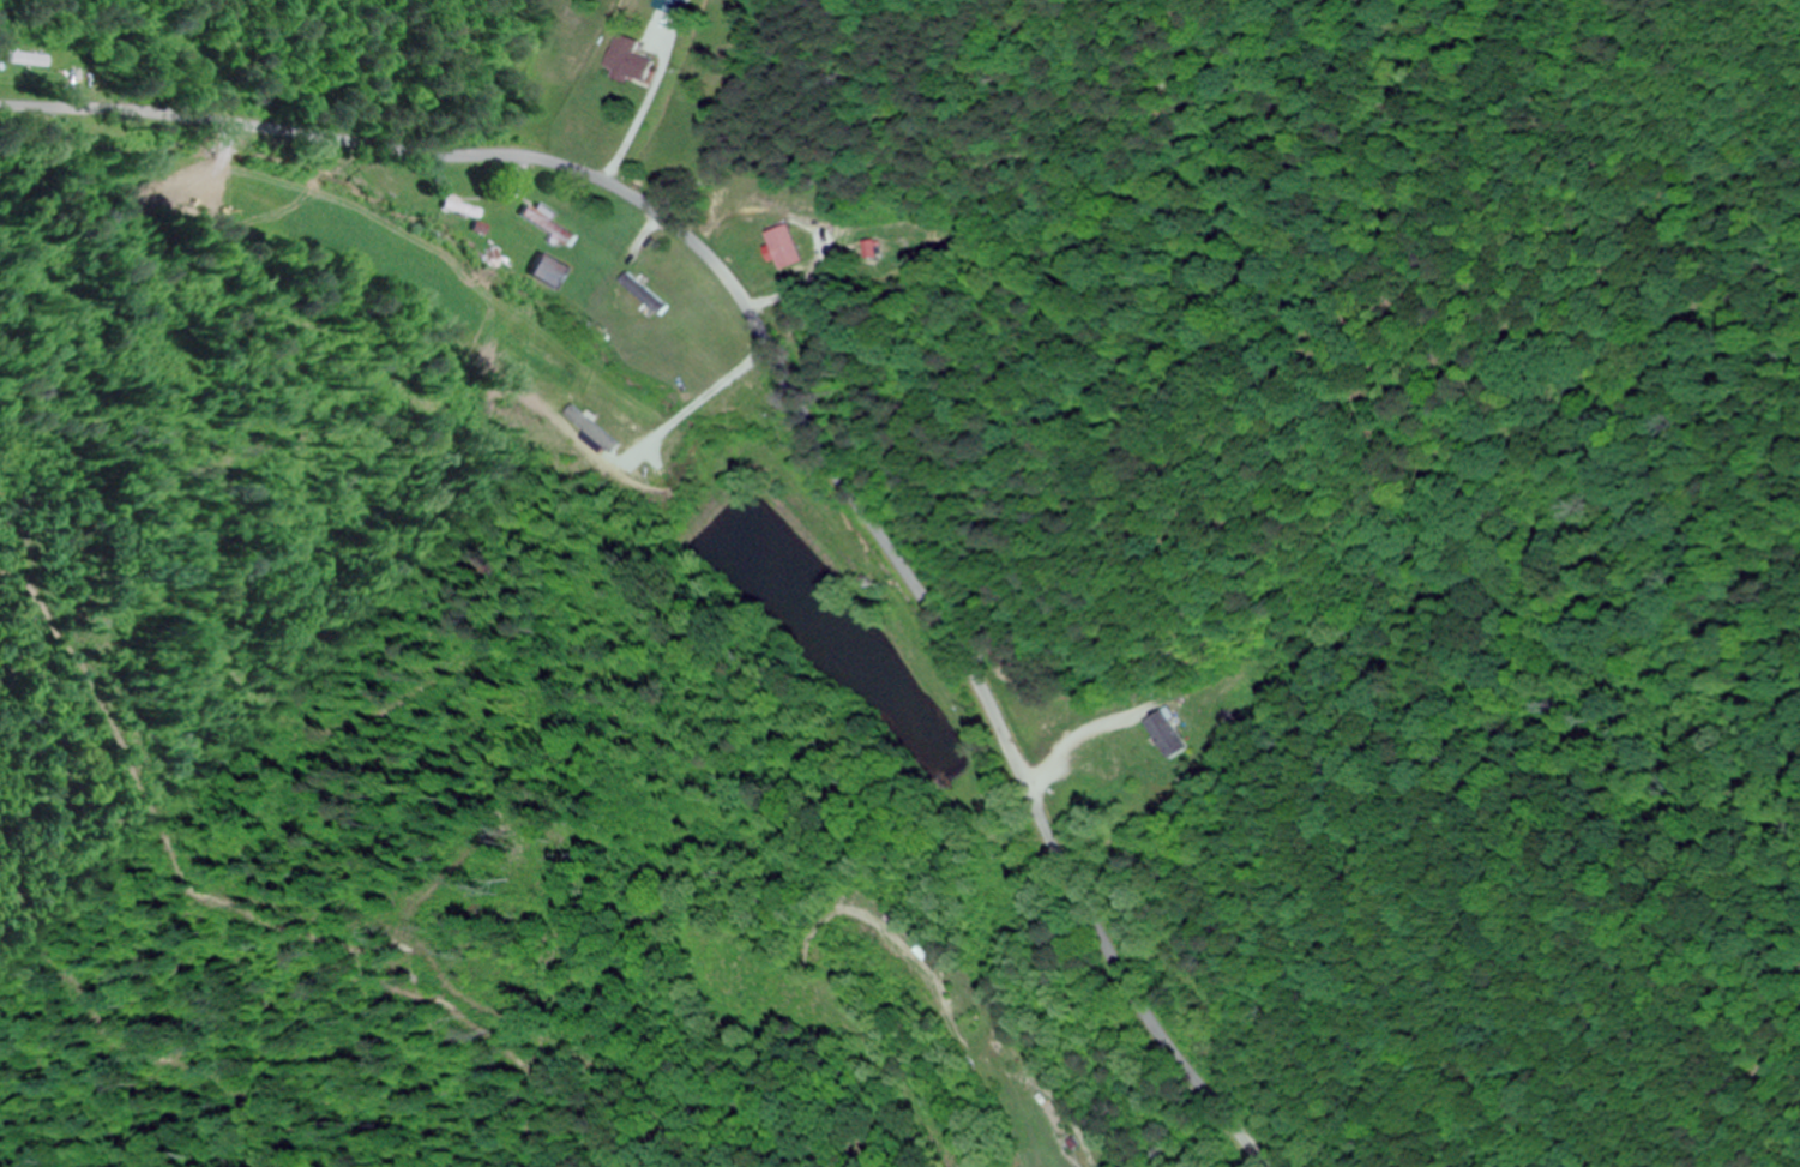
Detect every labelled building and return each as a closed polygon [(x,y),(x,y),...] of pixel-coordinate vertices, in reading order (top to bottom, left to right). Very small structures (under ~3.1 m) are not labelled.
[(640,42),(618,34),(604,71),(629,81),(630,76),(645,82),(653,61),(635,54),(640,42)] [(50,56),(8,52),(7,64),(49,68),(50,56)] [(441,211),(477,219),(479,207),(444,200),(441,211)] [(577,237),(552,222),(556,215),(539,205),(535,212),(525,206),(519,216),(571,248),(577,237)] [(779,271),(801,262),(786,225),(765,233),(779,271)] [(877,258),(877,241),(861,241),(861,258),(877,258)] [(572,269),(541,253),(529,276),(560,292),(572,269)] [(667,307),(631,275),(624,283),(660,315),(667,307)] [(1142,722),(1167,762),(1187,749),(1162,710),(1142,722)]
